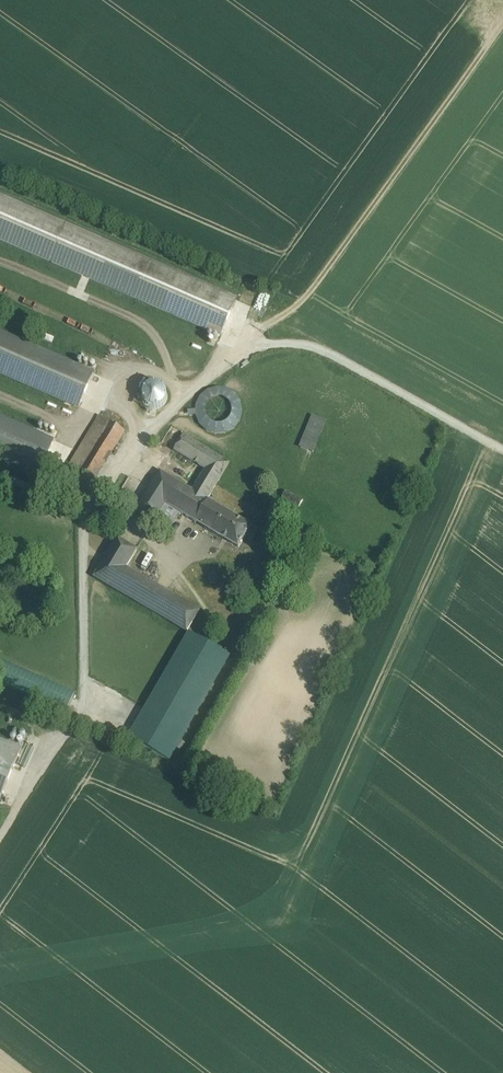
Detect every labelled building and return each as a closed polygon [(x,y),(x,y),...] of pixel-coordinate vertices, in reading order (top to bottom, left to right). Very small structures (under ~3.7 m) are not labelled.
[(0,197),(0,237),(221,334),(236,300),(0,197)] [(0,333),(0,373),(79,407),(94,373),(0,333)] [(139,391),(149,412),(170,402),(160,381),(139,391)] [(186,416),(197,417),(199,422),(201,427),(205,431),(209,433),(215,435),(220,435),(225,434),(230,431),(234,428),(236,423),(238,418),(238,413),(237,407),(234,403),(231,399),(226,396),(221,395),(216,394),(210,396),(206,398),(202,402),(199,406),(198,409),(187,408),(186,416)] [(100,417),(67,470),(92,485),(109,461),(126,432),(100,417)] [(325,422),(313,417),(301,448),(313,453),(325,422)] [(0,423),(0,456),(45,475),(57,448),(0,423)] [(233,464),(186,436),(177,452),(210,472),(196,495),(210,503),(233,464)] [(196,495),(163,474),(140,512),(158,523),(168,506),(199,525),(211,504),(196,495)] [(255,530),(211,504),(199,525),(242,551),(255,530)] [(201,613),(129,571),(139,552),(116,540),(95,580),(190,635),(201,613)] [(193,637),(150,713),(187,736),(232,660),(193,637)] [(101,684),(99,689),(116,695),(118,689),(101,684)] [(187,736),(150,713),(133,741),(172,763),(187,736)] [(0,741),(0,800),(21,750),(0,741)]
